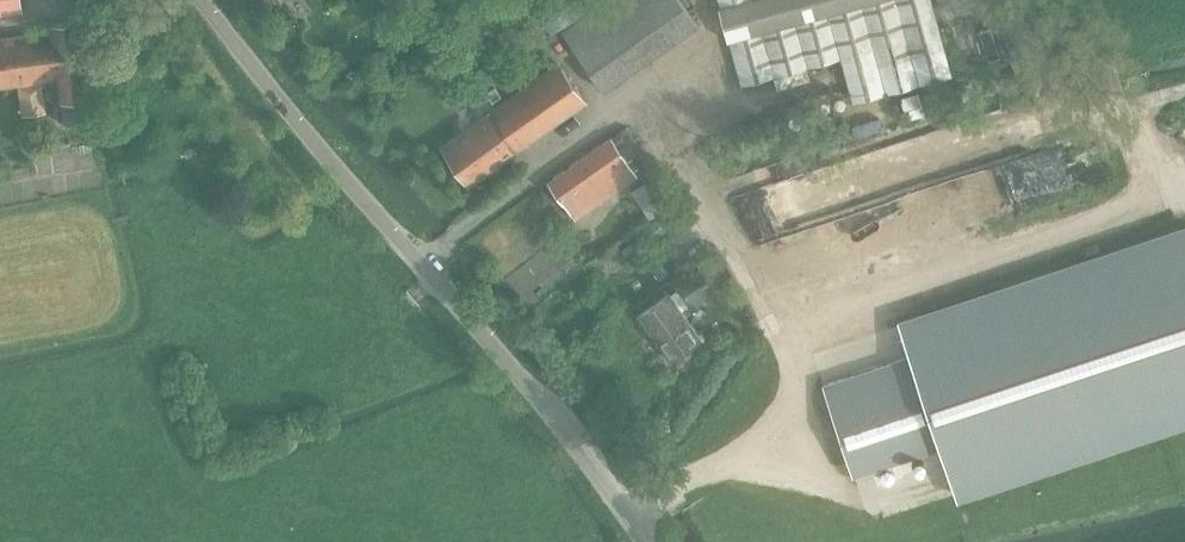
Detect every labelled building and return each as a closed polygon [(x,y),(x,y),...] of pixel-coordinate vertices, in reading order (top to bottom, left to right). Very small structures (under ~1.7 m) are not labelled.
[(22,9),(21,0),(0,0),(0,12),(22,9)] [(392,9),(403,0),(385,0),(392,9)] [(532,8),(550,34),(564,24),(565,25),(600,0),(544,0),(532,8)] [(698,24),(680,0),(607,0),(563,32),(604,90),(698,24)] [(952,75),(931,0),(718,0),(741,85),(773,76),(805,67),(841,57),(853,102),(952,75)] [(1012,83),(983,15),(957,26),(986,94),(1012,83)] [(0,38),(0,87),(18,84),(23,114),(45,112),(40,81),(57,78),(61,101),(64,124),(89,121),(83,75),(88,71),(86,60),(81,57),(76,22),(50,25),(51,31),(0,38)] [(469,185),(587,102),(559,64),(442,146),(469,185)] [(805,67),(773,76),(776,88),(809,80),(805,67)] [(625,162),(642,150),(625,127),(548,182),(565,206),(567,205),(576,218),(636,176),(625,162)] [(631,192),(651,220),(668,208),(648,180),(631,192)] [(657,219),(634,235),(643,247),(666,231),(657,219)] [(823,385),(838,429),(843,440),(851,448),(860,454),(871,458),(874,467),(939,446),(956,495),(1184,419),(1184,230),(899,325),(910,356),(823,385)] [(633,242),(621,250),(625,256),(637,248),(633,242)] [(708,256),(697,264),(704,274),(715,267),(708,256)] [(658,262),(650,267),(659,281),(668,275),(658,262)] [(668,293),(638,315),(671,360),(701,339),(680,309),(687,304),(676,288),(668,293)] [(730,303),(724,317),(742,324),(748,310),(730,303)]
